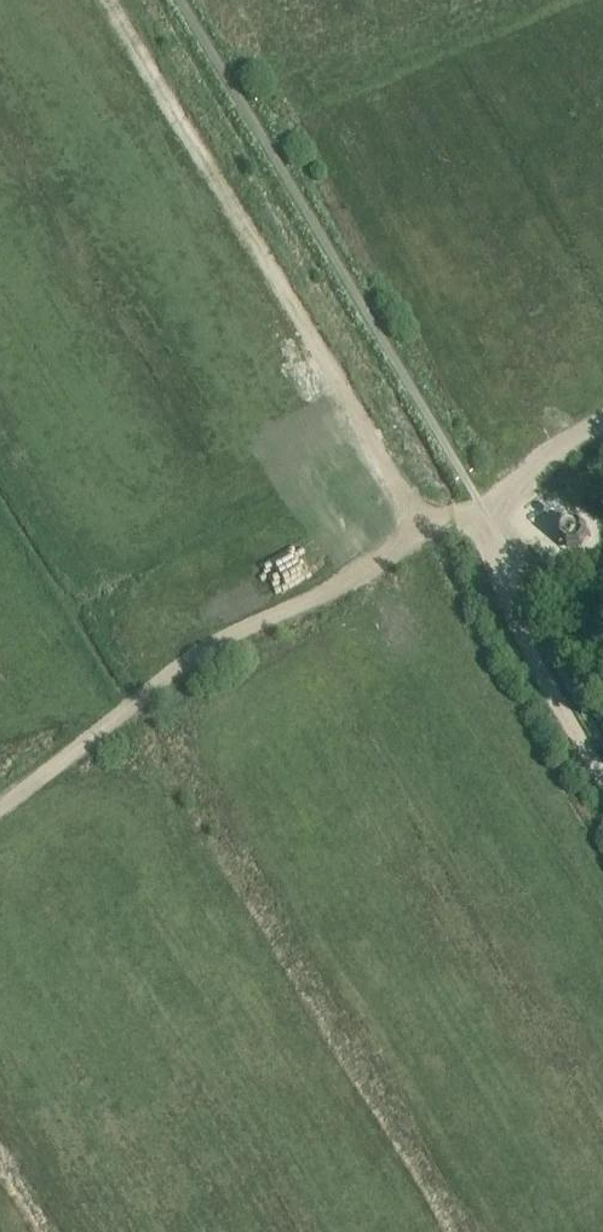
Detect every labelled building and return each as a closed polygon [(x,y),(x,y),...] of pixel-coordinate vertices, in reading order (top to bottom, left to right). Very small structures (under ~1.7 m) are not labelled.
[(583,529),(574,524),(565,527),(560,533),(564,539),(570,545),(579,543),(584,538),(583,529)]
